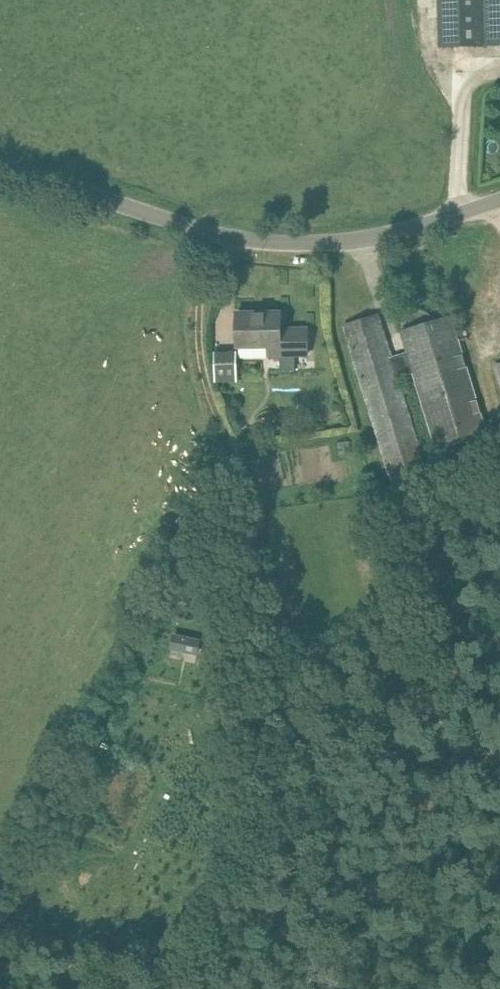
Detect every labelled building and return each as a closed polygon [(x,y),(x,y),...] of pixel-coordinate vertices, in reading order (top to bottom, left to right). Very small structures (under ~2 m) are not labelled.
[(440,46),(499,44),(499,0),(438,0),(440,46)] [(281,313),(237,313),(237,346),(269,346),(269,356),(281,355),(281,371),(296,370),(295,355),(307,355),(307,329),(281,329),(281,313)] [(391,357),(377,314),(345,324),(394,482),(426,472),(397,379),(412,375),(436,452),(488,436),(451,316),(400,331),(407,352),(391,357)] [(200,641),(174,636),(172,647),(197,653),(200,641)]
